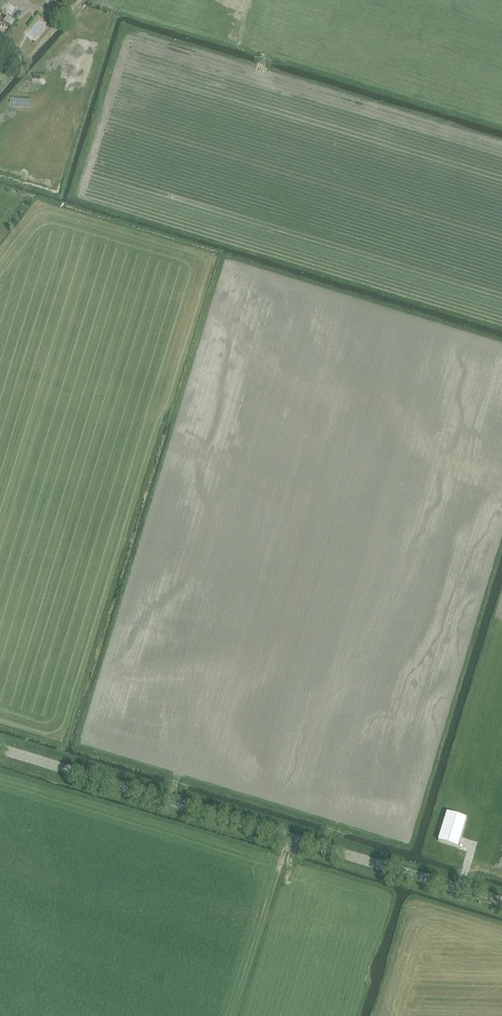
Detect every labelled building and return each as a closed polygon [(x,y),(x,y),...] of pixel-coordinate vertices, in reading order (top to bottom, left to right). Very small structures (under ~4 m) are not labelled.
[(14,48),(9,54),(17,60),(22,54),(14,48)] [(439,841),(457,847),(466,818),(448,813),(439,841)]
